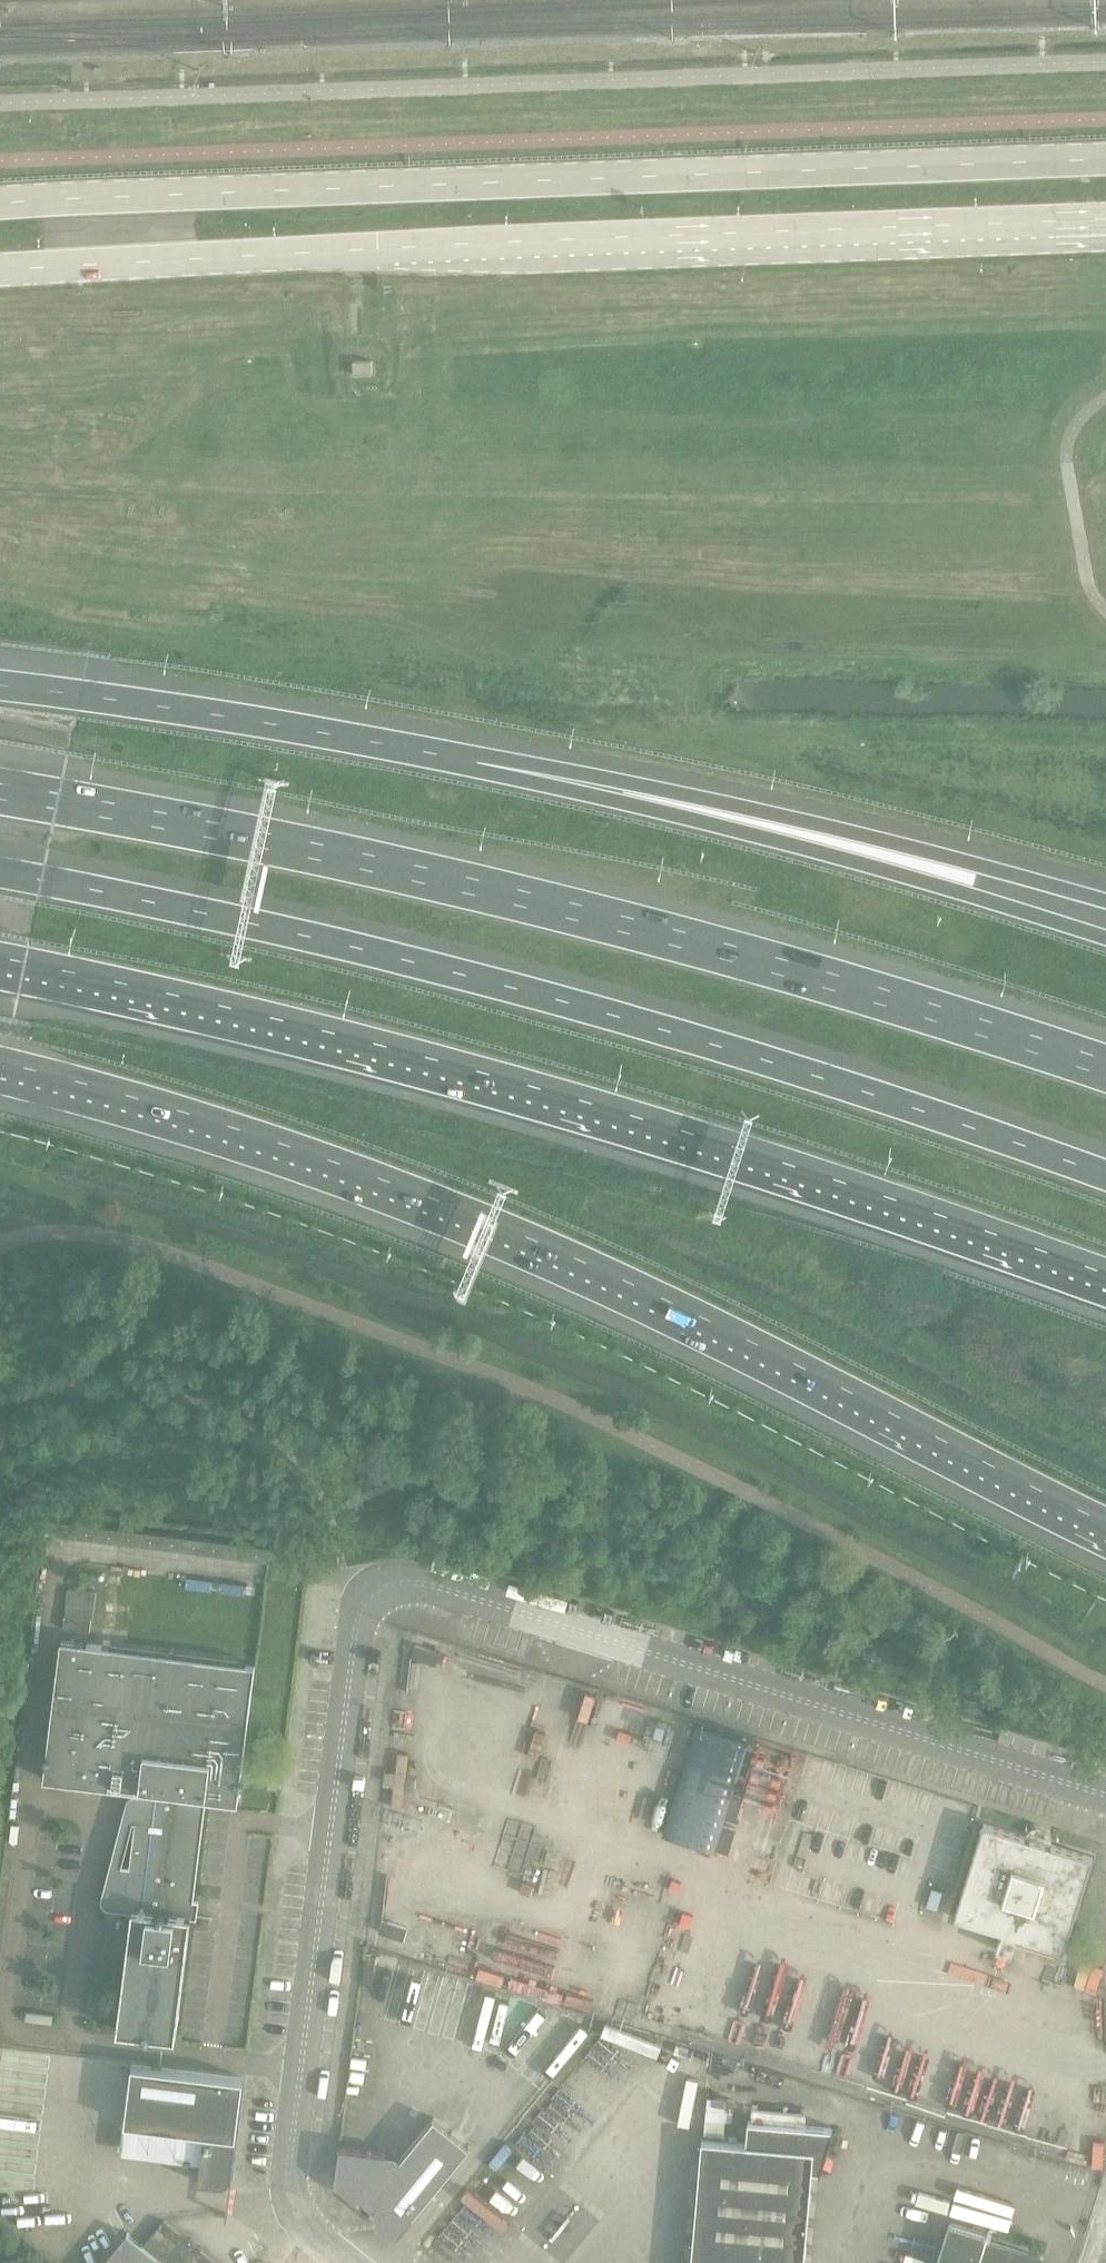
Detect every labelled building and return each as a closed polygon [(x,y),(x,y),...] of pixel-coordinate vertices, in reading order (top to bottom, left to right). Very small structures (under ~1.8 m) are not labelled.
[(55,1535),(267,1562),(269,1548),(57,1521),(55,1535)] [(87,1617),(90,1591),(63,1587),(59,1614),(87,1617)] [(177,2037),(192,1918),(207,1799),(239,1803),(241,1786),(242,1786),(244,1786),(245,1784),(245,1783),(246,1782),(246,1781),(245,1779),(244,1778),(243,1778),(242,1777),(256,1665),(62,1641),(48,1753),(46,1753),(44,1754),(43,1755),(43,1756),(43,1757),(43,1758),(43,1759),(43,1760),(44,1762),(45,1762),(47,1763),(45,1779),(140,1791),(131,1867),(111,1865),(103,1898),(104,1904),(109,1908),(134,1911),(119,2030),(143,2033),(143,2034),(143,2035),(143,2036),(144,2037),(146,2038),(147,2039),(149,2039),(150,2038),(151,2037),(152,2036),(153,2034),(177,2037)] [(697,1727),(664,1835),(714,1851),(748,1743),(697,1727)] [(1093,1858),(1026,1837),(984,1824),(955,1917),(1002,1932),(997,1950),(1012,1955),(1017,1937),(1064,1951),(1093,1858)] [(133,2065),(125,2124),(205,2134),(201,2164),(199,2182),(222,2185),(225,2185),(228,2183),(230,2181),(232,2178),(244,2079),(133,2065)] [(399,2235),(471,2147),(435,2117),(401,2158),(396,2155),(363,2149),(341,2147),(336,2183),(362,2204),(365,2200),(373,2207),(370,2211),(399,2235)] [(704,2140),(692,2262),(805,2262),(813,2172),(819,2172),(819,2173),(821,2174),(836,2128),(835,2128),(834,2129),(750,2122),(748,2144),(704,2140)] [(104,2262),(215,2262),(163,2220),(143,2245),(128,2233),(104,2262)] [(1039,2257),(983,2240),(985,2234),(950,2222),(938,2262),(1037,2262),(1039,2257)]
